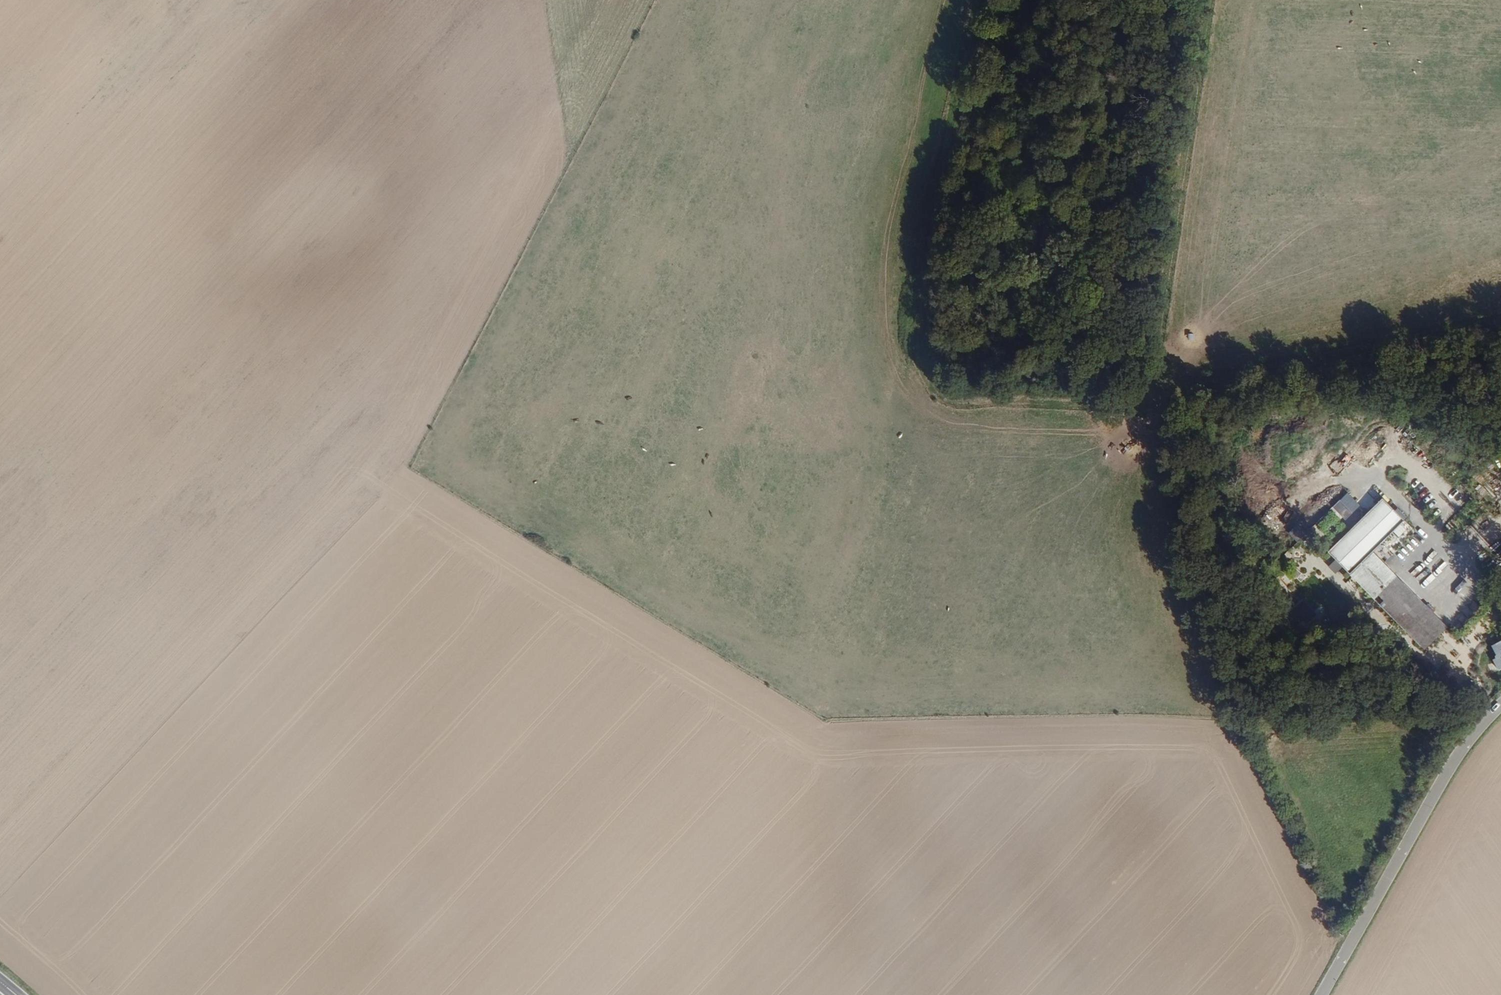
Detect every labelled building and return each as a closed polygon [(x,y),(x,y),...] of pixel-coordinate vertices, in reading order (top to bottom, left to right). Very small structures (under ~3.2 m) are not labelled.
[(1349,493),(1330,510),(1341,521),(1360,504),(1349,493)] [(1393,496),(1339,546),(1436,647),(1461,624),(1386,549),(1417,519),(1393,496)] [(1492,647),(1500,661),(1500,642),(1492,647)]
